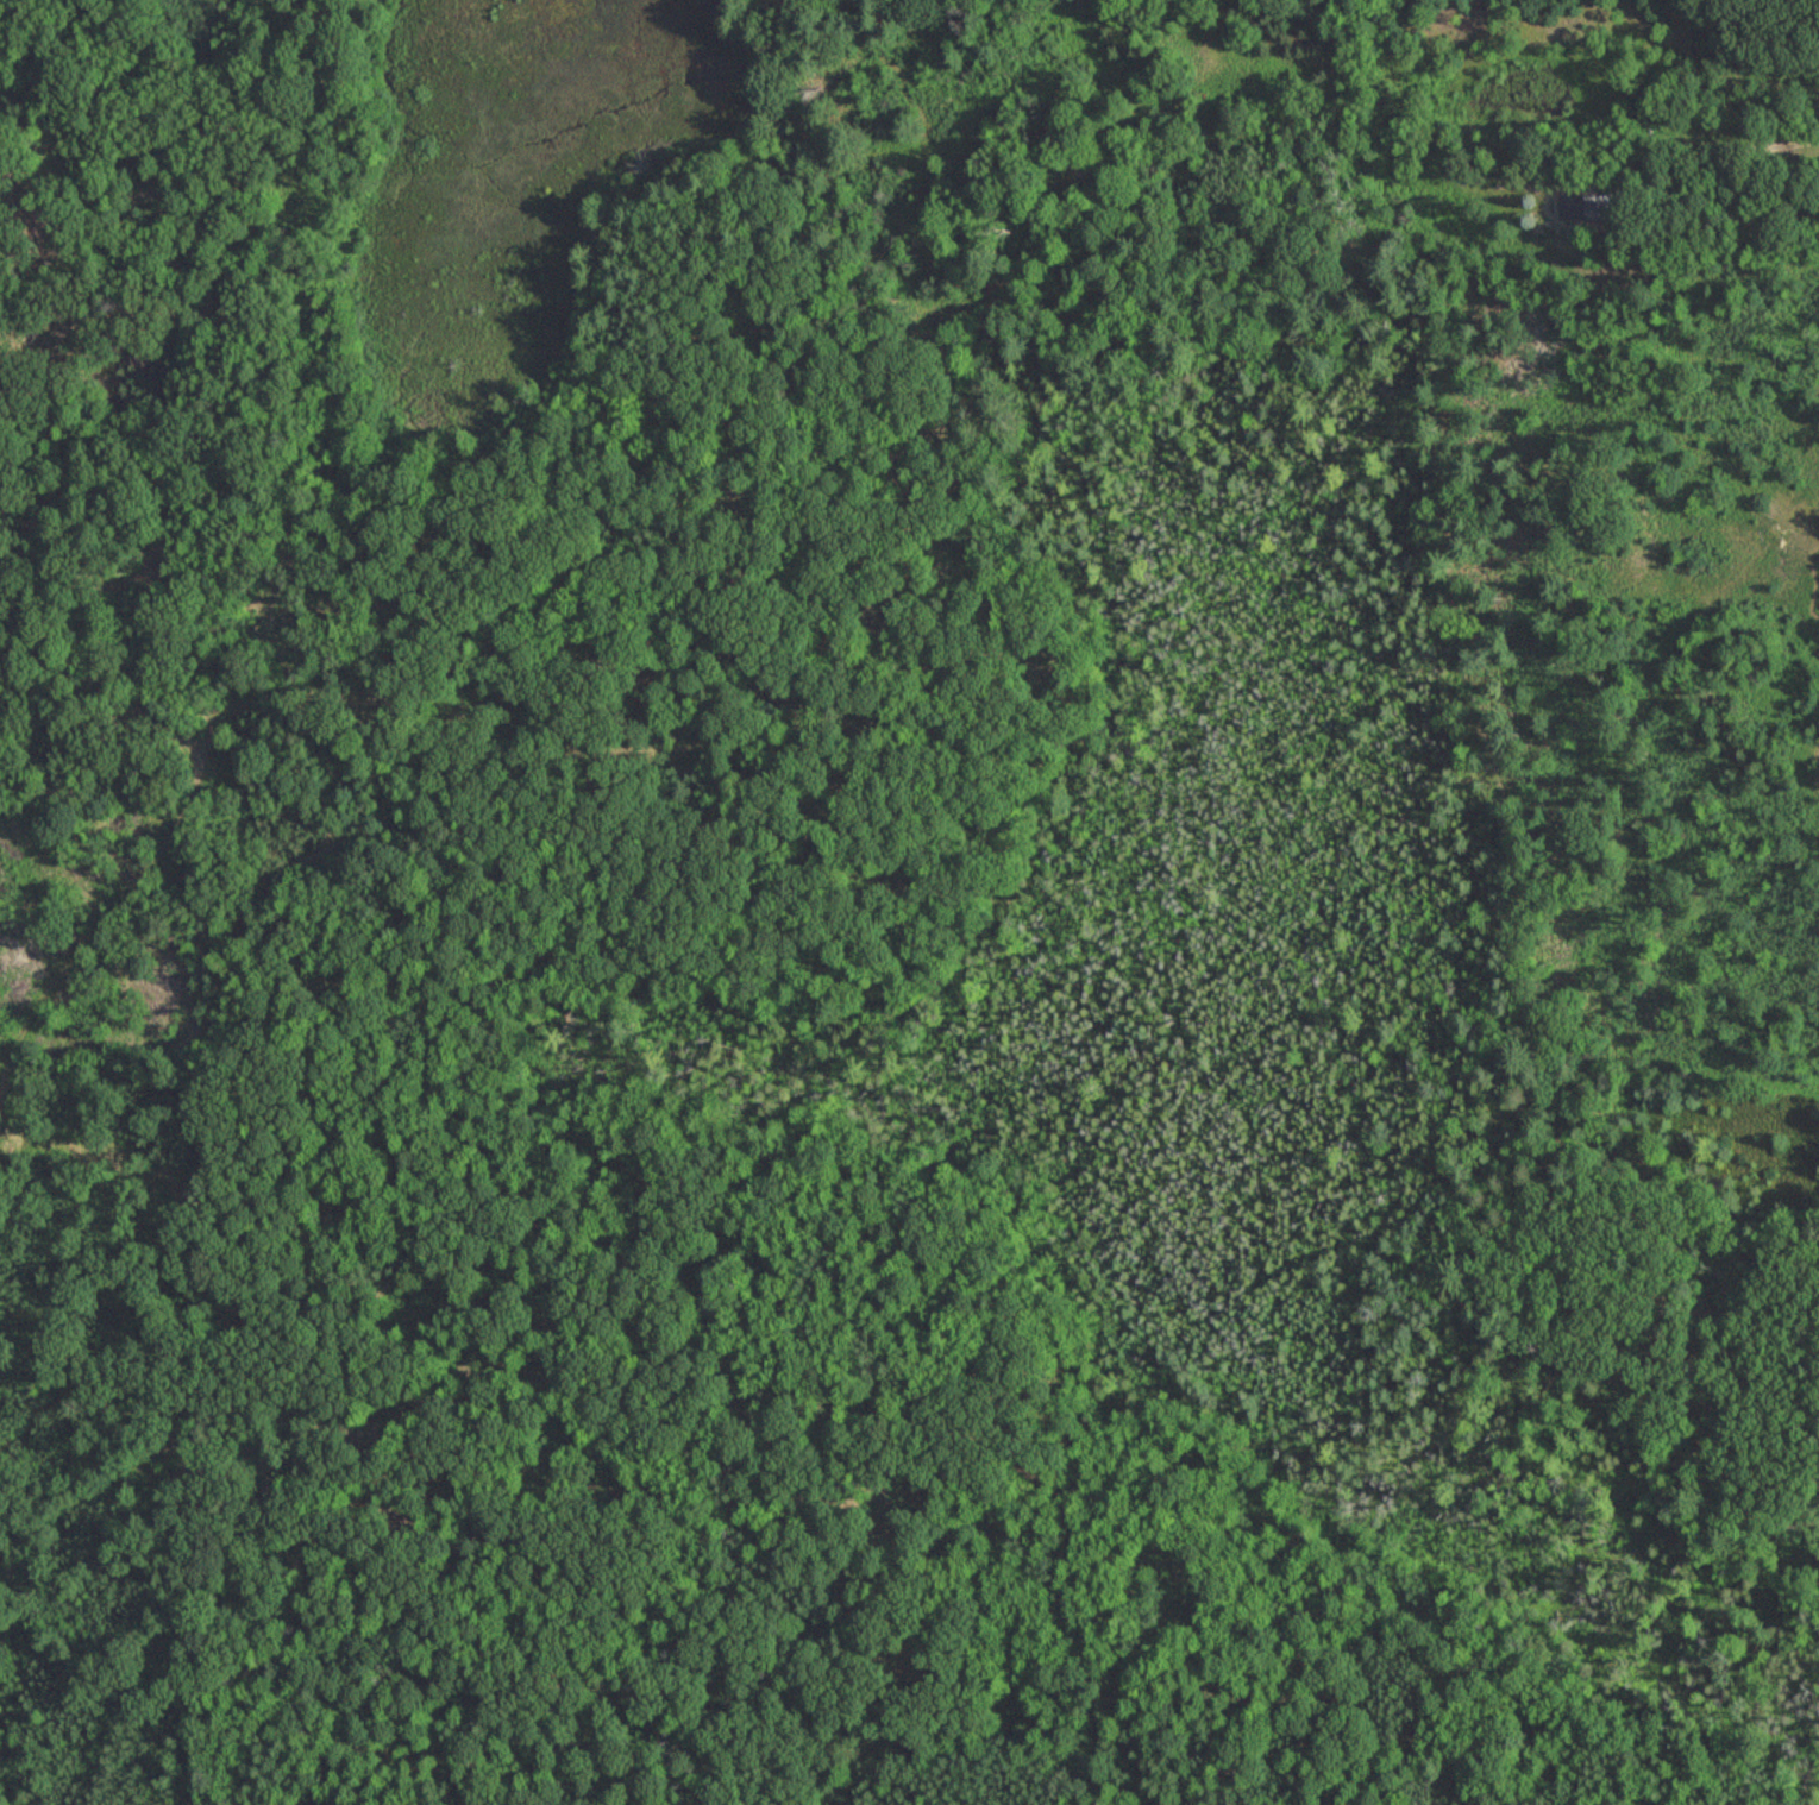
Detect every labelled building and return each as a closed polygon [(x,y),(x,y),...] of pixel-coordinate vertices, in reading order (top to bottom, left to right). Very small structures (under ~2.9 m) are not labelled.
[(1603,199),(1581,199),(1581,222),(1603,222),(1603,199)]
